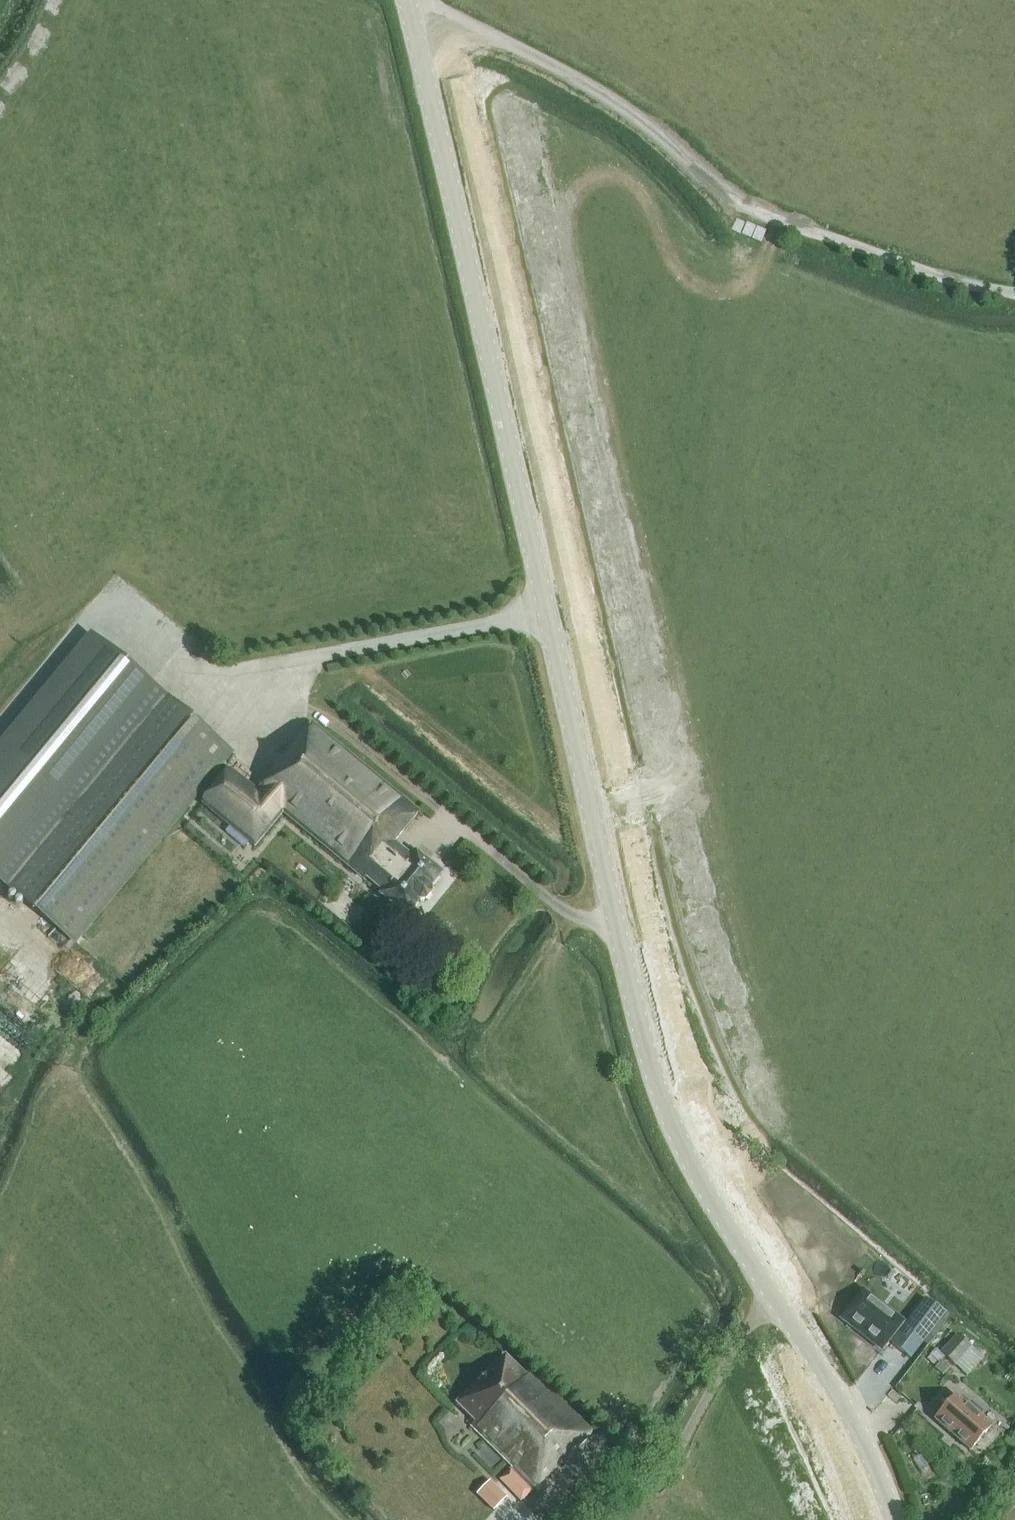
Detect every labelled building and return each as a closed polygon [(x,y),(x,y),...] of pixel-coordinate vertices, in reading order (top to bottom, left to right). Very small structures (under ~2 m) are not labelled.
[(0,760),(0,885),(82,949),(211,781),(217,786),(202,804),(230,828),(232,826),(256,846),(283,814),(364,881),(366,878),(385,893),(382,896),(406,916),(418,901),(419,902),(425,902),(430,896),(429,890),(428,890),(440,875),(416,855),(412,860),(394,845),(420,814),(312,725),(257,792),(230,770),(224,777),(218,772),(232,755),(90,644),(0,760)] [(863,1292),(841,1319),(881,1350),(903,1323),(863,1292)] [(945,1315),(926,1300),(892,1344),(911,1359),(945,1315)] [(970,1348),(955,1334),(939,1352),(945,1357),(955,1365),(970,1348)] [(945,1357),(939,1352),(936,1349),(931,1355),(940,1362),(942,1359),(945,1357)] [(522,1500),(593,1433),(530,1372),(526,1376),(506,1356),(457,1403),(475,1421),(471,1425),(512,1466),(500,1479),(522,1500)] [(940,1362),(935,1368),(943,1375),(951,1367),(942,1359),(940,1362)] [(935,1420),(970,1451),(991,1426),(979,1416),(983,1412),(971,1402),(968,1406),(956,1395),(935,1420)] [(489,1480),(476,1494),(494,1511),(507,1497),(489,1480)]
